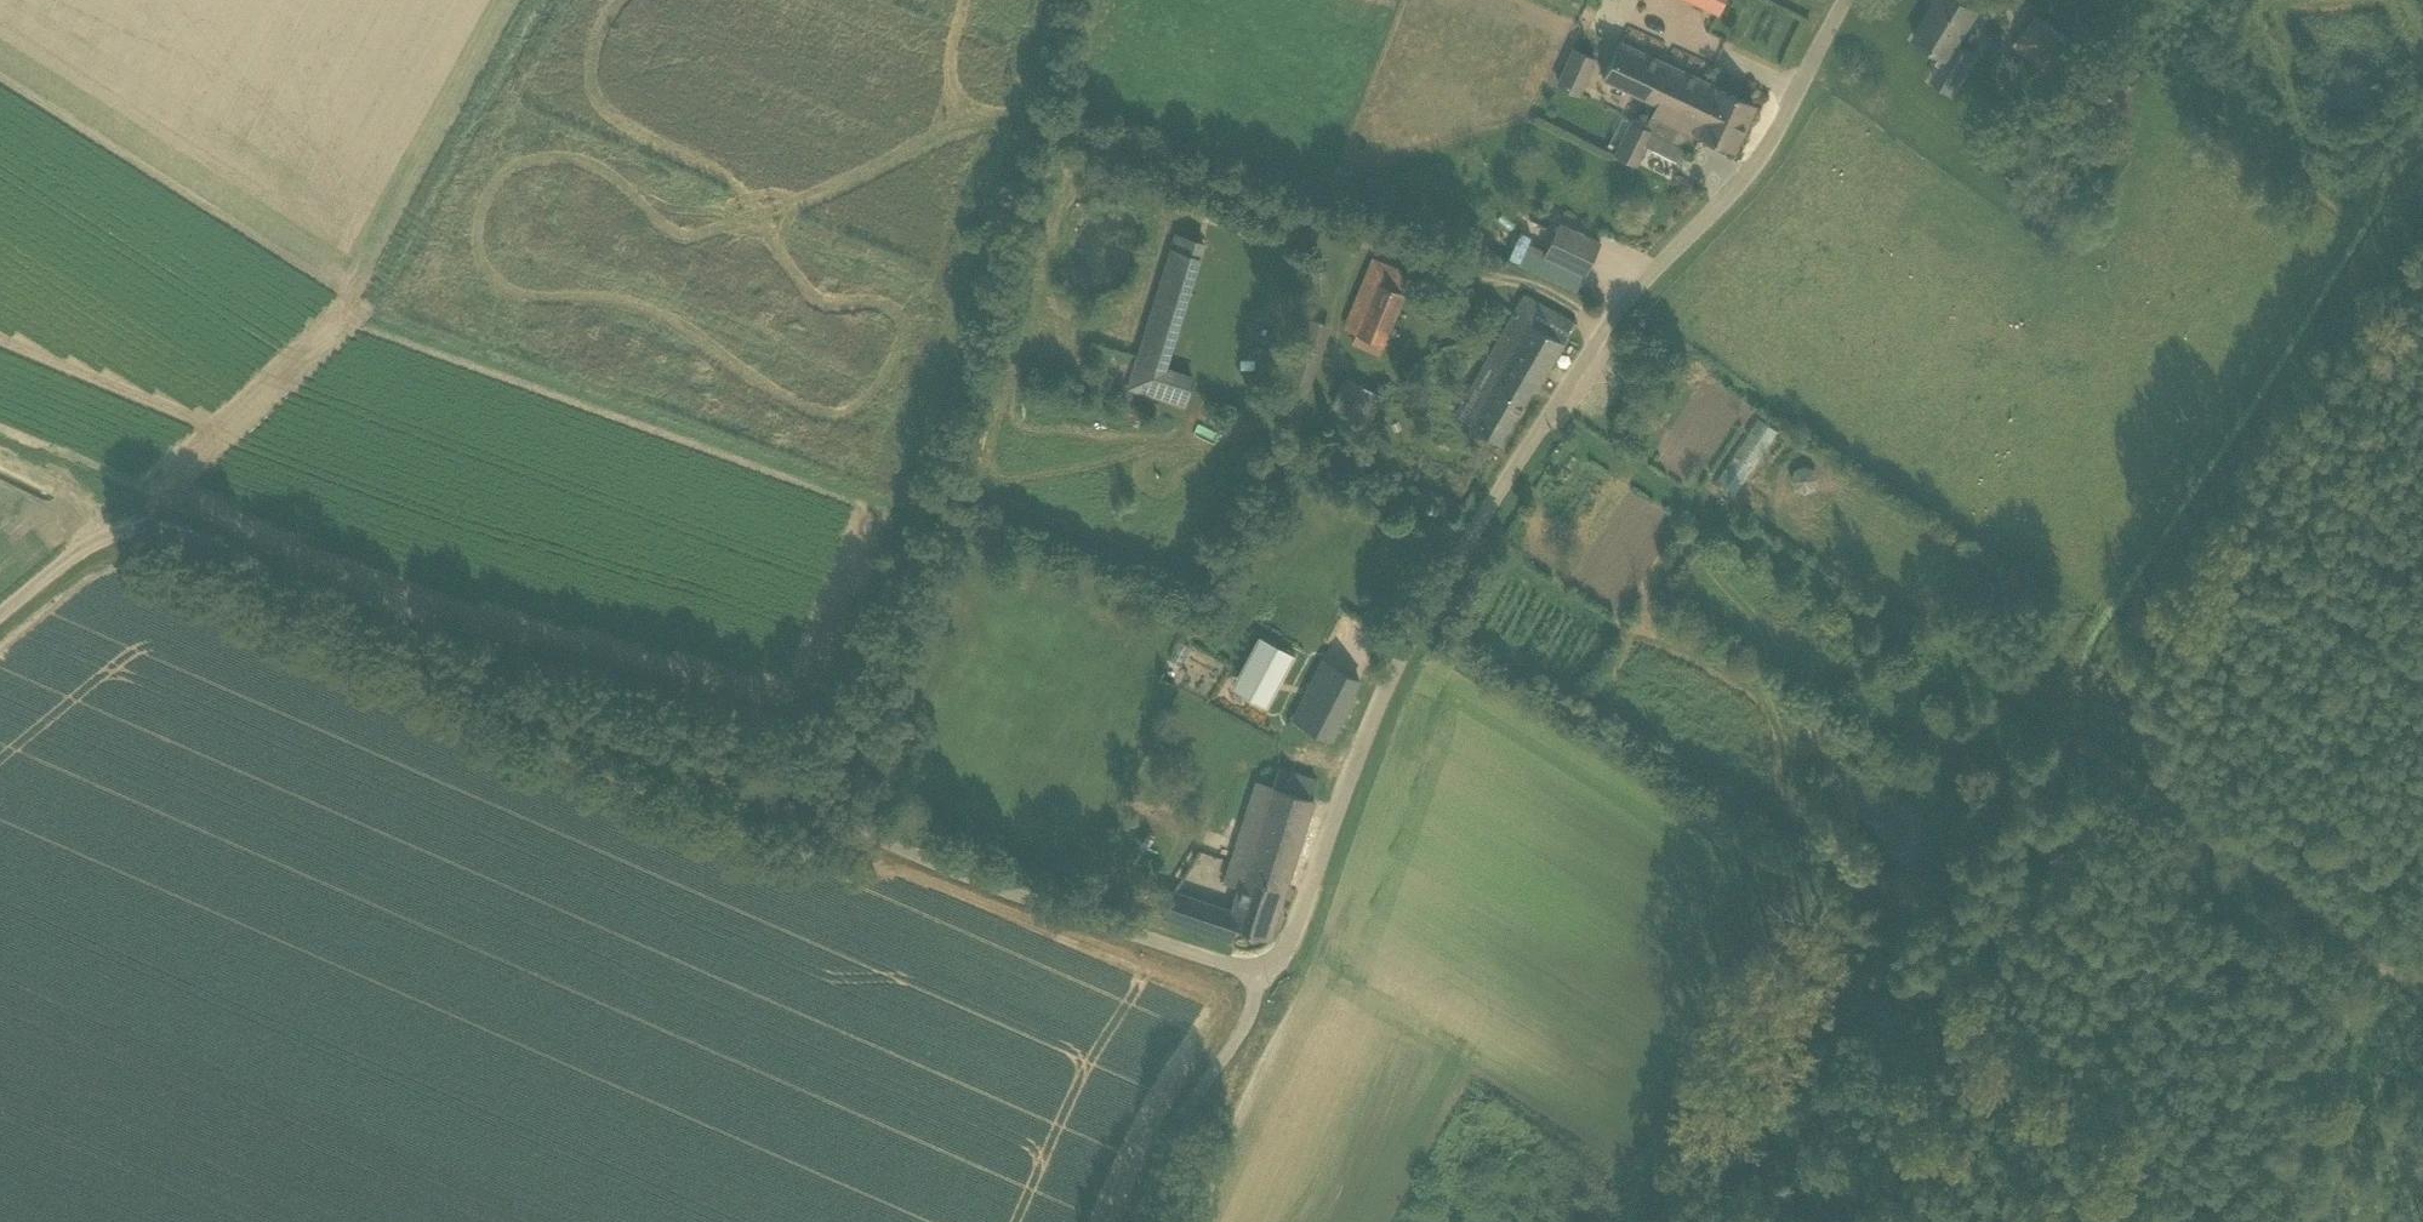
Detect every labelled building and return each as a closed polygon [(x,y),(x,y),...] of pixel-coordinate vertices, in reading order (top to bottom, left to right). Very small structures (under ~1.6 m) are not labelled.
[(1693,1),(1717,12),(1722,0),(1693,0),(1693,1)] [(1964,79),(1981,51),(1961,38),(1979,9),(1963,0),(1938,0),(1935,5),(1937,7),(1918,38),(1916,36),(1915,38),(1942,55),(1938,62),(1937,62),(1964,79)] [(2110,117),(2133,86),(2036,14),(2013,45),(2110,117)] [(1657,103),(1656,105),(1680,116),(1685,107),(1697,112),(1703,100),(1708,102),(1715,87),(1619,42),(1609,65),(1599,61),(1595,72),(1604,76),(1603,79),(1657,103)] [(1579,94),(1595,60),(1574,50),(1558,84),(1579,94)] [(1716,86),(1715,87),(1708,102),(1703,100),(1697,112),(1685,107),(1680,116),(1656,105),(1645,126),(1632,120),(1615,153),(1638,165),(1653,133),(1687,149),(1695,131),(1733,149),(1754,104),(1716,86)] [(1547,251),(1545,256),(1584,275),(1599,242),(1560,223),(1547,251)] [(1174,232),(1170,247),(1201,256),(1205,242),(1174,232)] [(1584,275),(1545,256),(1547,251),(1528,242),(1517,265),(1577,291),(1584,275)] [(1169,366),(1201,256),(1170,247),(1128,389),(1186,407),(1196,375),(1169,366)] [(1503,444),(1543,374),(1573,322),(1525,295),(1472,386),(1486,394),(1468,424),(1503,444)] [(1391,325),(1365,314),(1357,332),(1384,343),(1391,325)] [(1359,419),(1373,391),(1348,378),(1334,406),(1359,419)] [(1295,655),(1260,636),(1238,678),(1254,687),(1249,698),(1267,707),(1295,655)] [(1351,694),(1359,678),(1324,659),(1293,720),(1332,740),(1355,697),(1351,694)] [(1269,939),(1287,884),(1315,798),(1257,781),(1225,882),(1239,887),(1232,911),(1173,892),(1165,917),(1225,936),(1228,926),(1269,939)]
